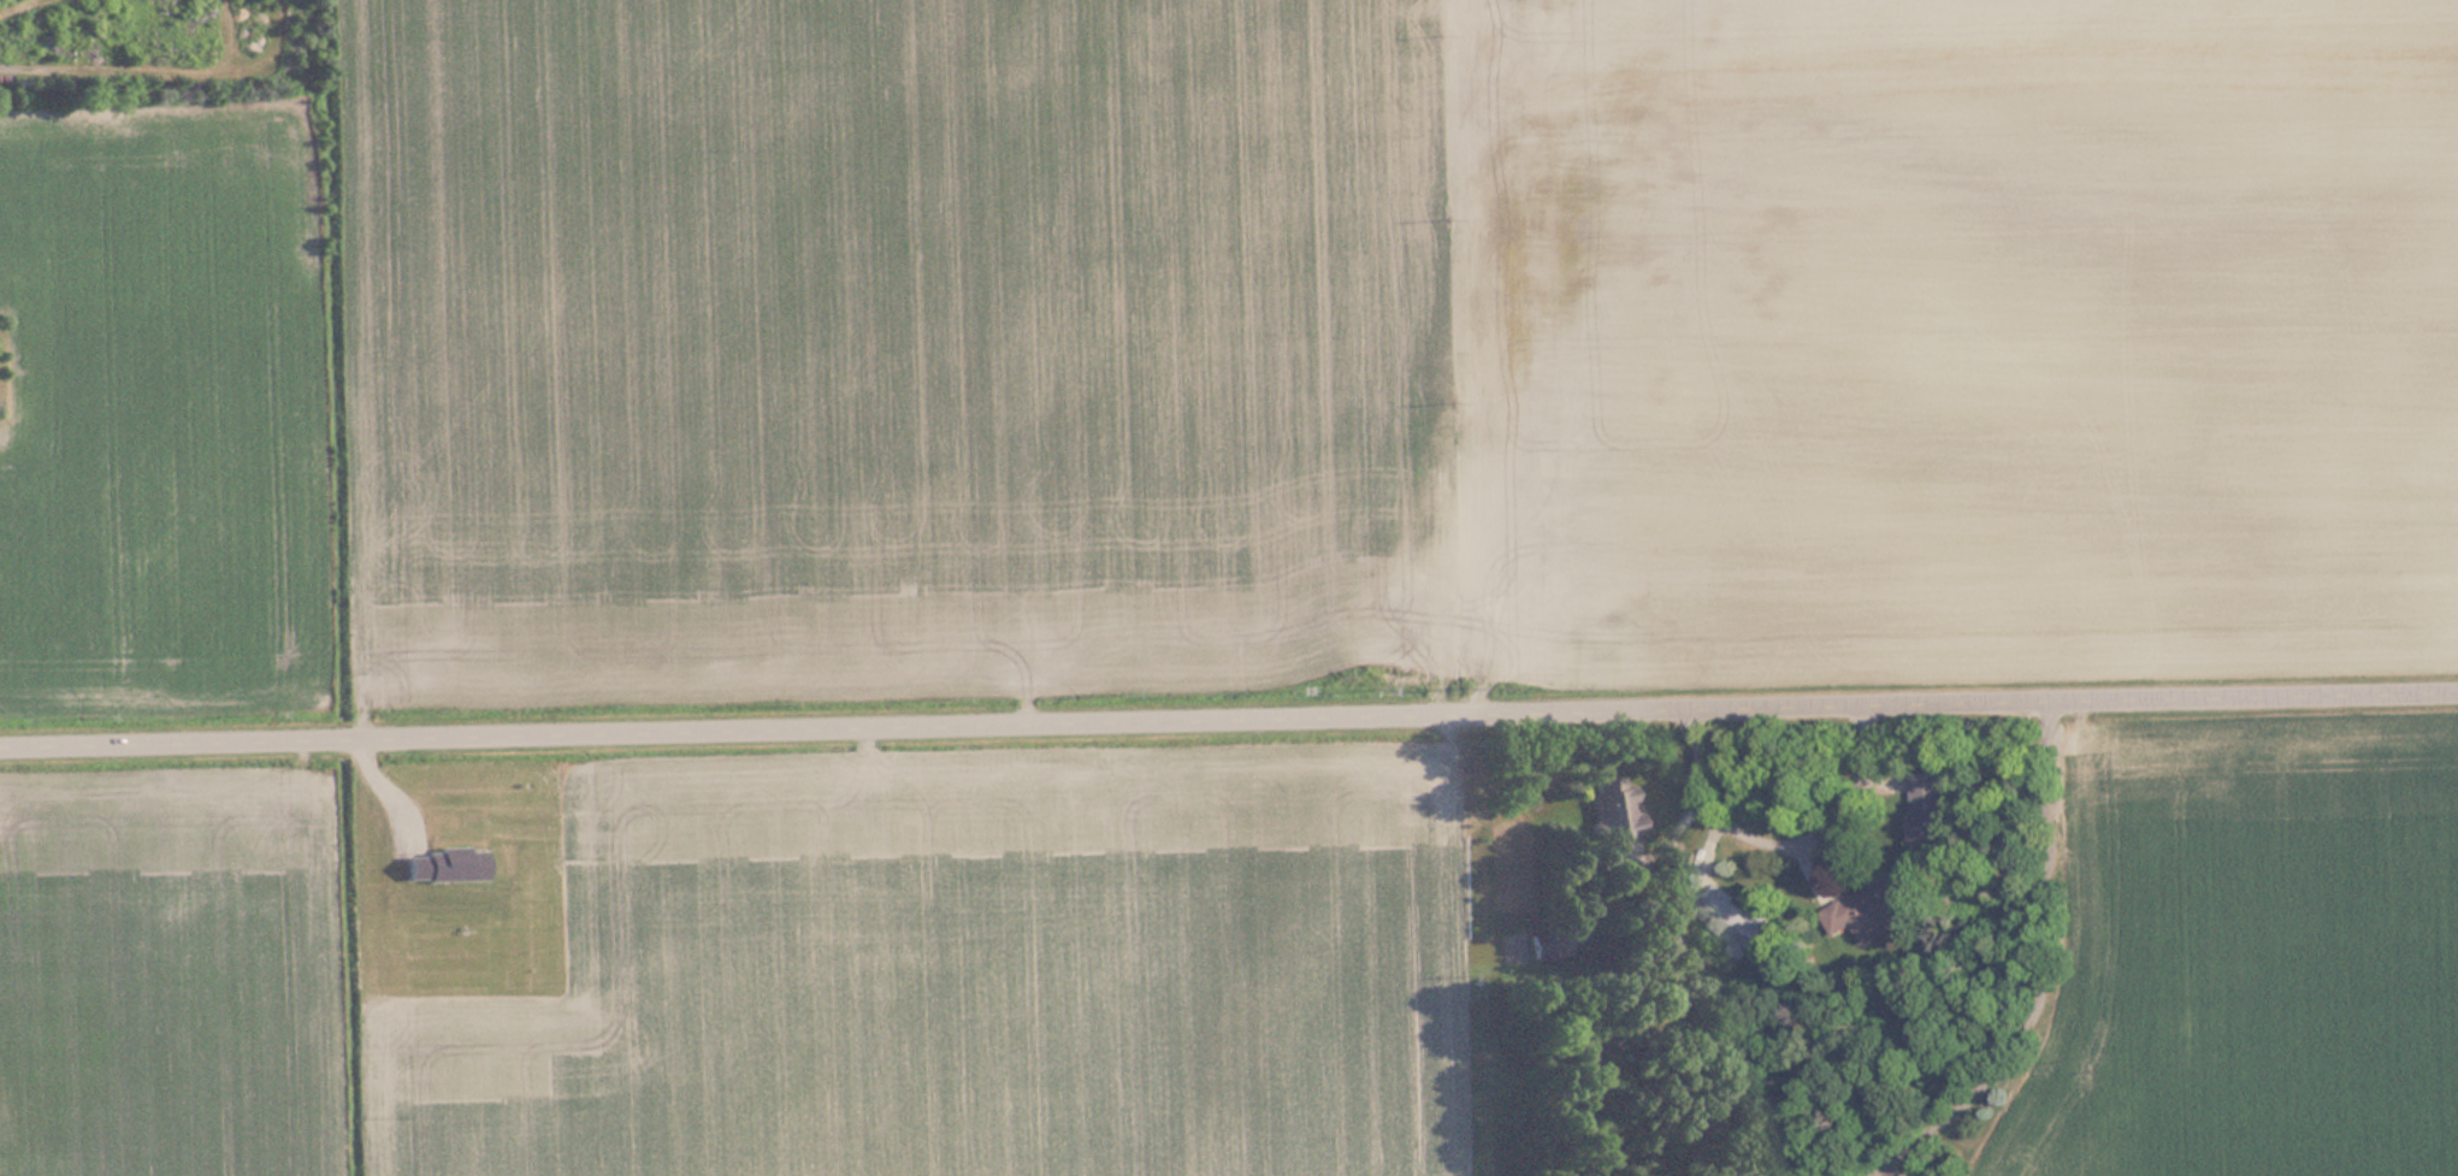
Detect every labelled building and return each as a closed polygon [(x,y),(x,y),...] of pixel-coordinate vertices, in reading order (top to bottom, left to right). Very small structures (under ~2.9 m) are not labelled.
[(1911,844),(1949,843),(1946,772),(1908,773),(1911,844)] [(1589,782),(1596,840),(1640,835),(1633,785),(1624,786),(1623,777),(1589,782)] [(1819,913),(1832,939),(1855,928),(1864,946),(1911,924),(1889,878),(1819,913)] [(1750,910),(1714,886),(1694,916),(1734,943),(1729,951),(1743,960),(1770,919),(1752,907),(1750,910)] [(1550,958),(1550,935),(1534,935),(1534,958),(1550,958)]
